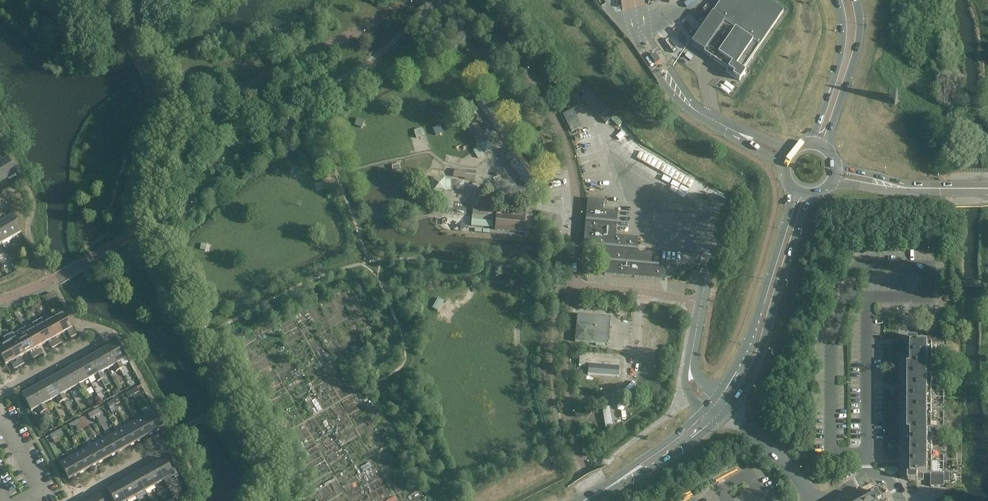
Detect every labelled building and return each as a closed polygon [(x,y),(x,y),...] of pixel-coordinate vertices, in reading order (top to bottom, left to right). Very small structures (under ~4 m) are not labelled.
[(780,15),(757,0),(721,0),(689,48),(728,74),(725,78),(733,83),(732,85),(736,88),(741,80),(738,79),(780,15)] [(660,60),(656,55),(651,58),(655,64),(657,63),(660,60)] [(589,102),(596,95),(590,89),(583,96),(589,102)] [(571,130),(581,127),(575,109),(564,112),(571,130)] [(486,153),(494,148),(488,139),(480,145),(473,150),(478,158),(486,153)] [(541,178),(533,166),(531,168),(517,148),(506,157),(520,176),(521,175),(524,179),(523,180),(528,187),(541,178)] [(8,159),(2,162),(0,159),(0,168),(7,180),(17,175),(8,159)] [(455,178),(477,177),(477,169),(455,169),(455,178)] [(452,191),(451,179),(433,180),(433,192),(452,191)] [(637,252),(639,238),(616,236),(618,212),(603,211),(604,201),(588,199),(584,244),(592,244),(592,249),(607,250),(606,260),(597,259),(597,256),(585,255),(584,268),(596,269),(597,264),(605,264),(604,274),(604,275),(666,280),(665,280),(666,269),(659,269),(659,265),(652,264),(652,254),(637,252)] [(13,217),(6,221),(3,215),(0,217),(0,218),(11,238),(21,233),(13,217)] [(524,232),(525,218),(496,215),(495,230),(524,232)] [(492,227),(493,217),(473,216),(472,226),(492,227)] [(0,218),(0,240),(2,243),(11,238),(0,218)] [(73,328),(64,312),(54,318),(63,333),(73,328)] [(611,317),(577,314),(575,342),(608,345),(611,317)] [(63,333),(54,318),(44,323),(53,339),(63,333)] [(53,339),(44,323),(35,328),(44,344),(53,339)] [(44,344),(35,328),(26,333),(34,349),(44,344)] [(944,344),(944,331),(932,331),(932,337),(908,337),(908,355),(932,355),(932,344),(944,344)] [(34,349),(26,333),(16,339),(25,354),(34,349)] [(25,354),(16,339),(7,344),(15,360),(25,354)] [(127,359),(118,343),(108,348),(120,370),(123,368),(120,362),(127,359)] [(7,344),(0,348),(0,355),(5,365),(15,360),(7,344)] [(120,370),(108,348),(99,354),(107,369),(113,366),(116,372),(120,370)] [(107,369),(99,354),(89,359),(101,380),(105,378),(101,372),(107,369)] [(610,375),(620,376),(622,357),(590,354),(590,365),(611,367),(610,375)] [(932,365),(932,355),(908,355),(908,365),(932,365)] [(101,380),(89,359),(80,364),(88,380),(94,376),(97,382),(101,380)] [(88,380),(80,364),(70,369),(82,391),(86,389),(83,383),(88,380)] [(932,376),(932,365),(908,365),(908,376),(932,376)] [(82,391),(70,369),(61,374),(69,390),(75,387),(79,393),(82,391)] [(69,390),(61,374),(51,380),(63,401),(67,399),(63,394),(69,390)] [(932,387),(932,376),(908,376),(908,387),(932,387)] [(63,401),(51,380),(42,385),(50,401),(56,397),(59,403),(63,401)] [(50,401),(42,385),(32,390),(44,412),(48,410),(44,404),(50,401)] [(944,473),(944,420),(944,399),(944,387),(932,387),(908,387),(908,389),(924,389),(924,399),(924,409),(924,420),(924,431),(924,441),(924,452),(924,463),(924,474),(931,474),(931,487),(944,487),(944,473)] [(924,399),(924,389),(908,389),(908,399),(924,399)] [(44,412),(32,390),(22,396),(31,411),(37,408),(41,414),(44,412)] [(924,409),(924,399),(908,399),(908,409),(924,409)] [(924,420),(924,409),(908,409),(908,420),(924,420)] [(164,427),(155,410),(145,416),(154,432),(164,427)] [(154,432),(145,416),(135,421),(145,438),(154,432)] [(924,431),(924,420),(908,420),(908,431),(924,431)] [(145,438),(135,421),(126,426),(135,443),(145,438)] [(135,443),(126,426),(117,431),(126,448),(135,443)] [(126,448),(117,431),(107,437),(116,453),(126,448)] [(924,441),(924,431),(908,431),(908,441),(924,441)] [(116,453),(107,437),(98,442),(107,459),(116,453)] [(924,452),(924,441),(908,441),(908,452),(924,452)] [(107,459),(98,442),(88,447),(97,464),(107,459)] [(97,464),(88,447),(79,452),(88,469),(97,464)] [(88,469),(79,452),(69,458),(78,474),(88,469)] [(924,463),(924,452),(908,452),(908,463),(924,463)] [(78,474),(69,458),(59,463),(69,480),(78,474)] [(174,476),(165,459),(155,464),(164,481),(174,476)] [(924,474),(924,463),(908,463),(908,480),(924,480),(924,474)] [(164,481),(155,464),(145,469),(155,486),(164,481)] [(155,486),(145,469),(136,475),(145,491),(155,486)] [(145,491),(136,475),(127,480),(136,497),(145,491)] [(127,480),(117,485),(126,500),(128,500),(136,497),(127,480)] [(117,485),(107,490),(113,500),(126,500),(117,485)] [(876,491),(858,500),(881,500),(876,491)]
